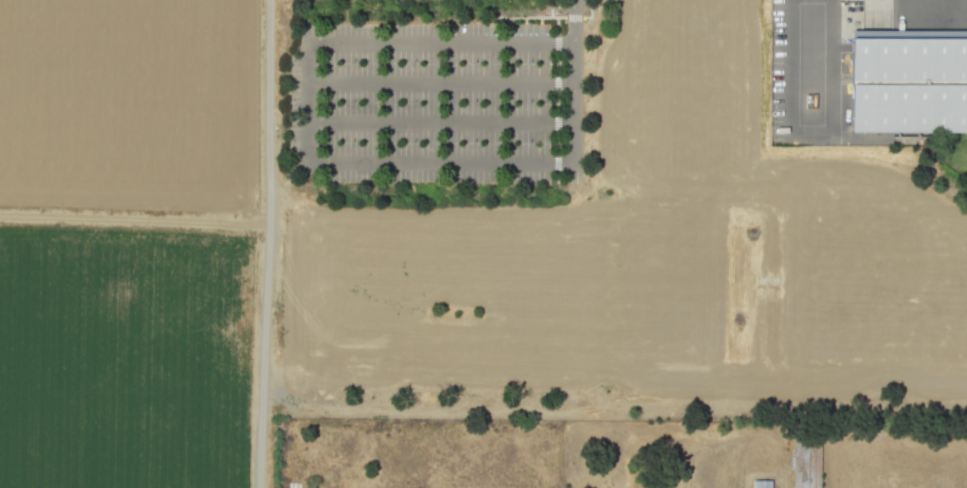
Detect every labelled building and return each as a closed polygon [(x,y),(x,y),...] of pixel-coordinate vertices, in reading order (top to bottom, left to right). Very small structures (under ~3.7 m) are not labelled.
[(854,39),(966,39),(966,132),(932,132),(932,125),(895,125),(895,132),(854,132),(854,39)] [(820,439),(793,438),(792,487),(820,487),(820,439)] [(771,480),(751,480),(751,487),(771,487),(771,480)]
